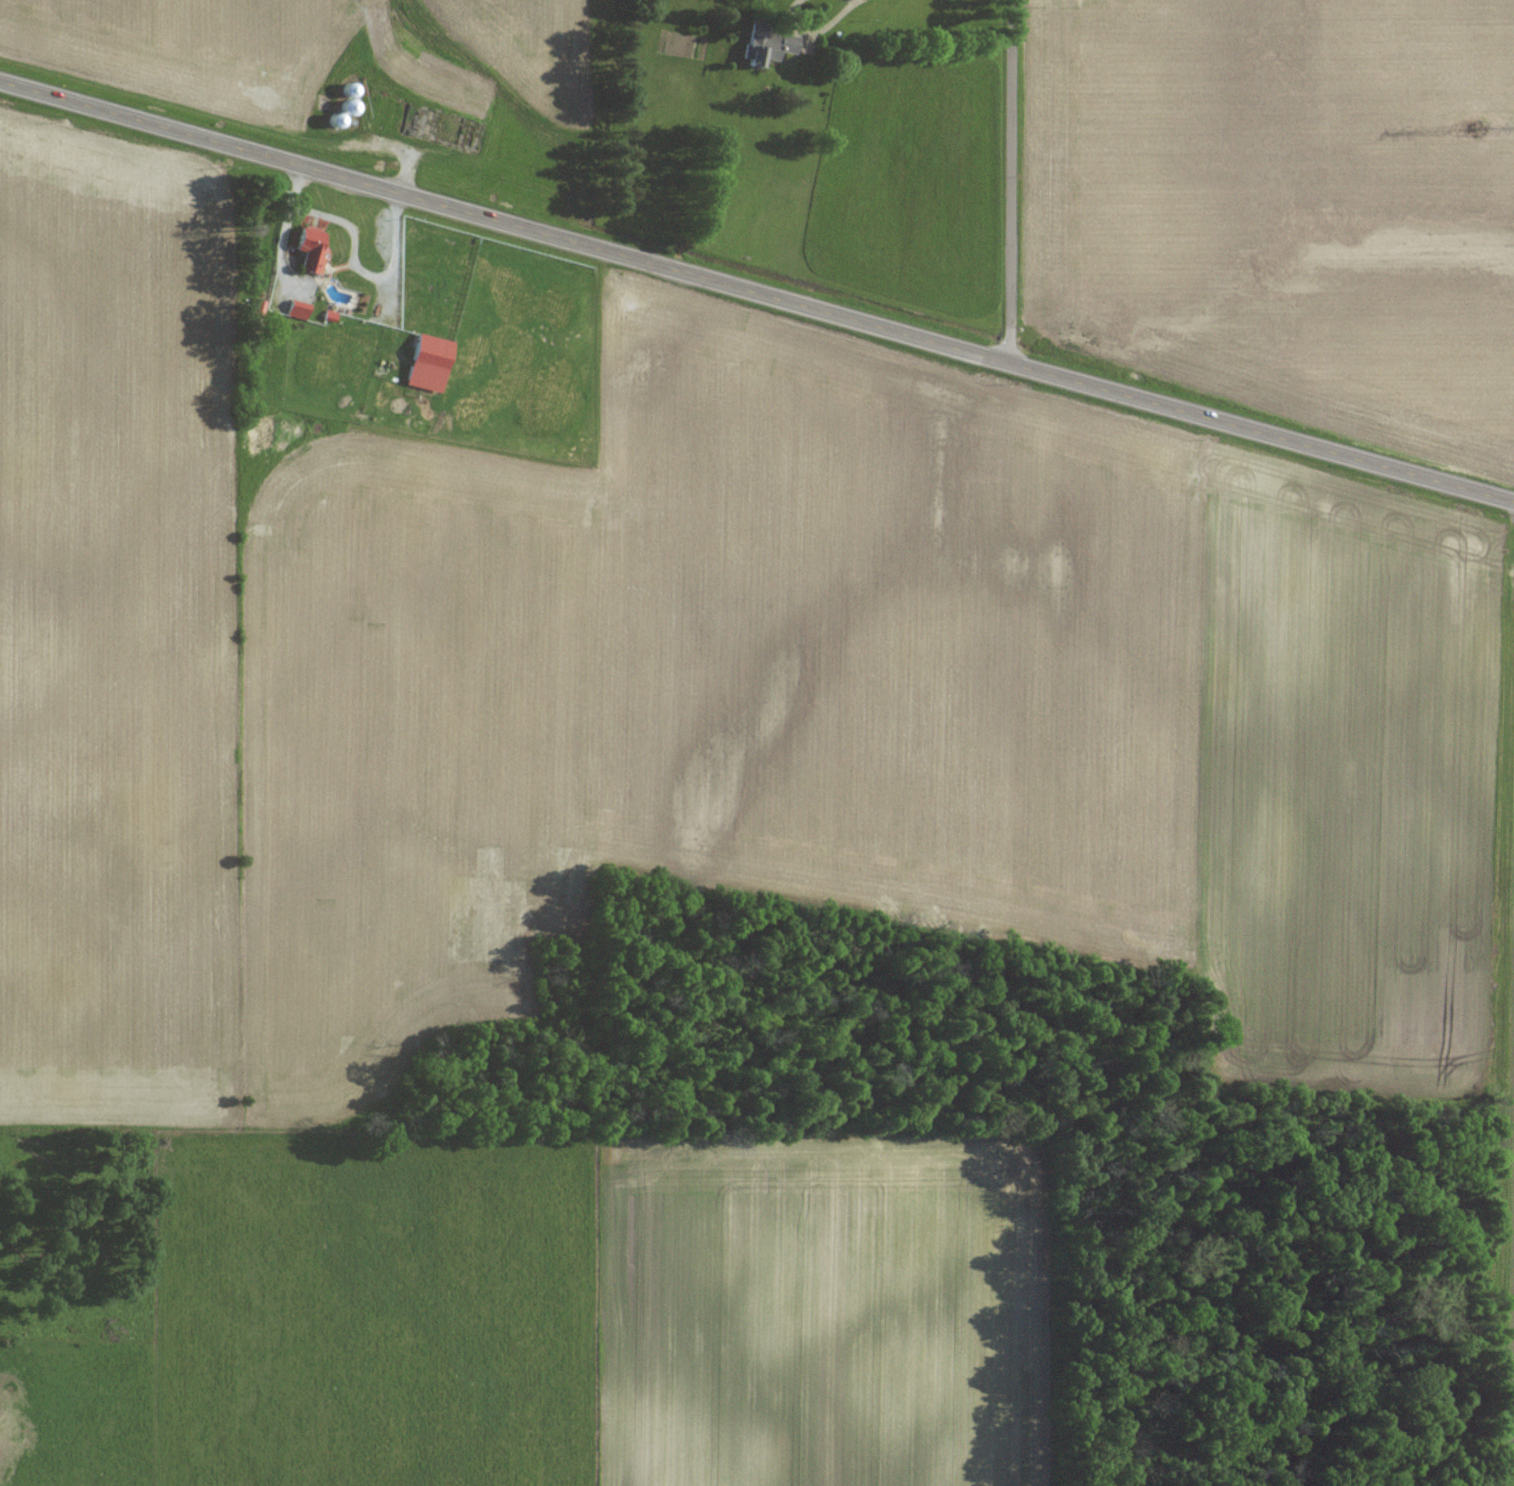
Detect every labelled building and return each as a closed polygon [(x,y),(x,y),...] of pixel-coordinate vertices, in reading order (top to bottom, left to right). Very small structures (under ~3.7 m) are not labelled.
[(293,249),(306,253),(301,271),(317,276),(325,247),(319,245),(323,232),(300,225),(293,249)] [(304,320),(309,305),(290,299),(286,314),(304,320)] [(443,393),(452,341),(416,335),(407,386),(443,393)]
